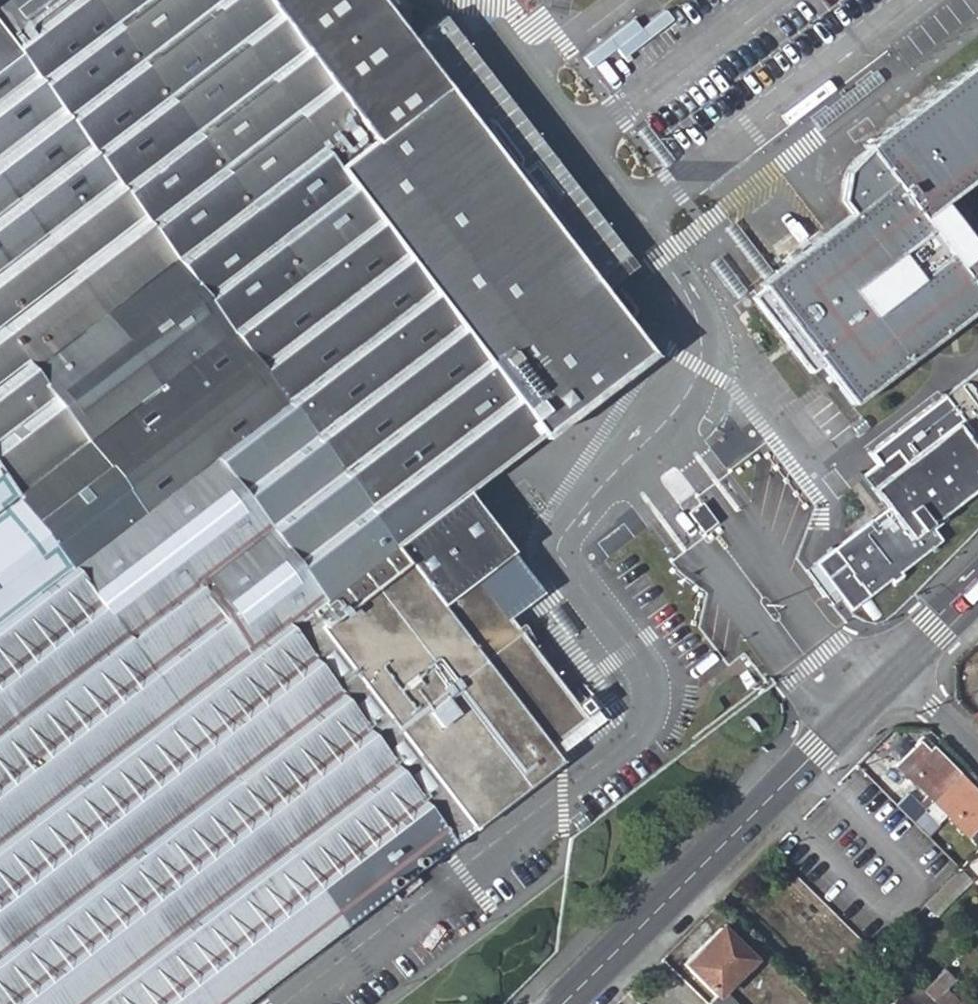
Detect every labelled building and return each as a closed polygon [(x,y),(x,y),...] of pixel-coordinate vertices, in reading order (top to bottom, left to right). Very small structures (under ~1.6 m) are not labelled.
[(291,966),(560,761),(548,744),(581,719),(503,617),(544,586),(511,545),(465,485),(534,432),(647,344),(592,273),(625,247),(436,0),(430,0),(401,23),(383,0),(0,0),(0,1003),(241,1003),(291,966)] [(833,166),(850,189),(838,197),(851,215),(748,289),(807,369),(820,360),(850,402),(977,309),(977,60),(833,166)] [(886,565),(891,570),(900,563),(897,557),(940,526),(932,515),(977,481),(977,355),(943,382),(964,411),(908,453),(898,440),(881,453),(876,448),(860,461),(884,493),(813,548),(839,582),(848,594),(886,565)] [(839,582),(813,548),(802,556),(828,590),(839,582)] [(925,736),(919,742),(926,750),(931,746),(933,744),(925,736)] [(906,792),(894,804),(912,821),(958,772),(931,746),(926,750),(919,742),(896,766),(914,784),(916,783),(928,795),(918,804),(906,792)] [(958,772),(912,821),(927,836),(947,815),(949,817),(948,818),(968,838),(977,828),(977,792),(958,772)] [(971,880),(960,869),(925,905),(936,916),(971,880)] [(684,964),(716,997),(724,989),(752,962),(721,929),(684,964)] [(947,967),(923,992),(936,1003),(964,1003),(949,988),(958,978),(947,967)] [(724,989),(716,997),(724,1003),(739,1003),(724,989)] [(923,992),(917,997),(912,992),(906,997),(899,991),(888,1003),(936,1003),(923,992)]
